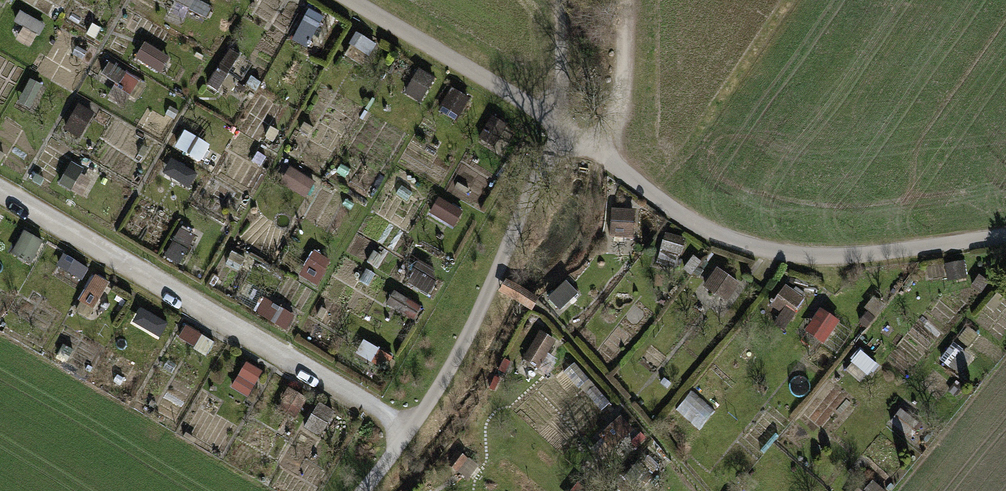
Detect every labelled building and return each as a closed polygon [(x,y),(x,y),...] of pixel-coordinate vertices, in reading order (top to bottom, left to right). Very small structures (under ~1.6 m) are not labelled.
[(209,16),(214,3),(206,0),(176,0),(175,3),(209,16)] [(306,14),(296,40),(311,46),(321,20),(306,14)] [(40,42),(44,19),(20,15),(16,38),(40,42)] [(163,72),(173,56),(146,41),(137,57),(163,72)] [(105,76),(135,91),(142,78),(112,62),(105,76)] [(423,70),(410,91),(421,98),(434,77),(423,70)] [(75,113),(69,130),(85,136),(91,119),(75,113)] [(171,161),(166,175),(191,184),(196,170),(171,161)] [(288,187),(310,196),(317,180),(296,170),(288,187)] [(181,227),(168,256),(184,263),(197,234),(181,227)] [(25,228),(11,251),(32,262),(45,239),(25,228)] [(660,258),(677,265),(686,239),(669,232),(660,258)] [(306,275),(319,283),(331,262),(318,254),(306,275)] [(720,266),(706,285),(728,302),(743,283),(720,266)] [(95,315),(111,279),(95,272),(78,307),(95,315)] [(771,318),(793,326),(807,292),(785,283),(771,318)] [(816,307),(807,334),(832,343),(841,315),(816,307)] [(250,394),(264,370),(249,361),(235,385),(250,394)] [(692,395),(681,409),(703,425),(713,411),(692,395)] [(319,400),(308,427),(325,435),(337,408),(319,400)]
